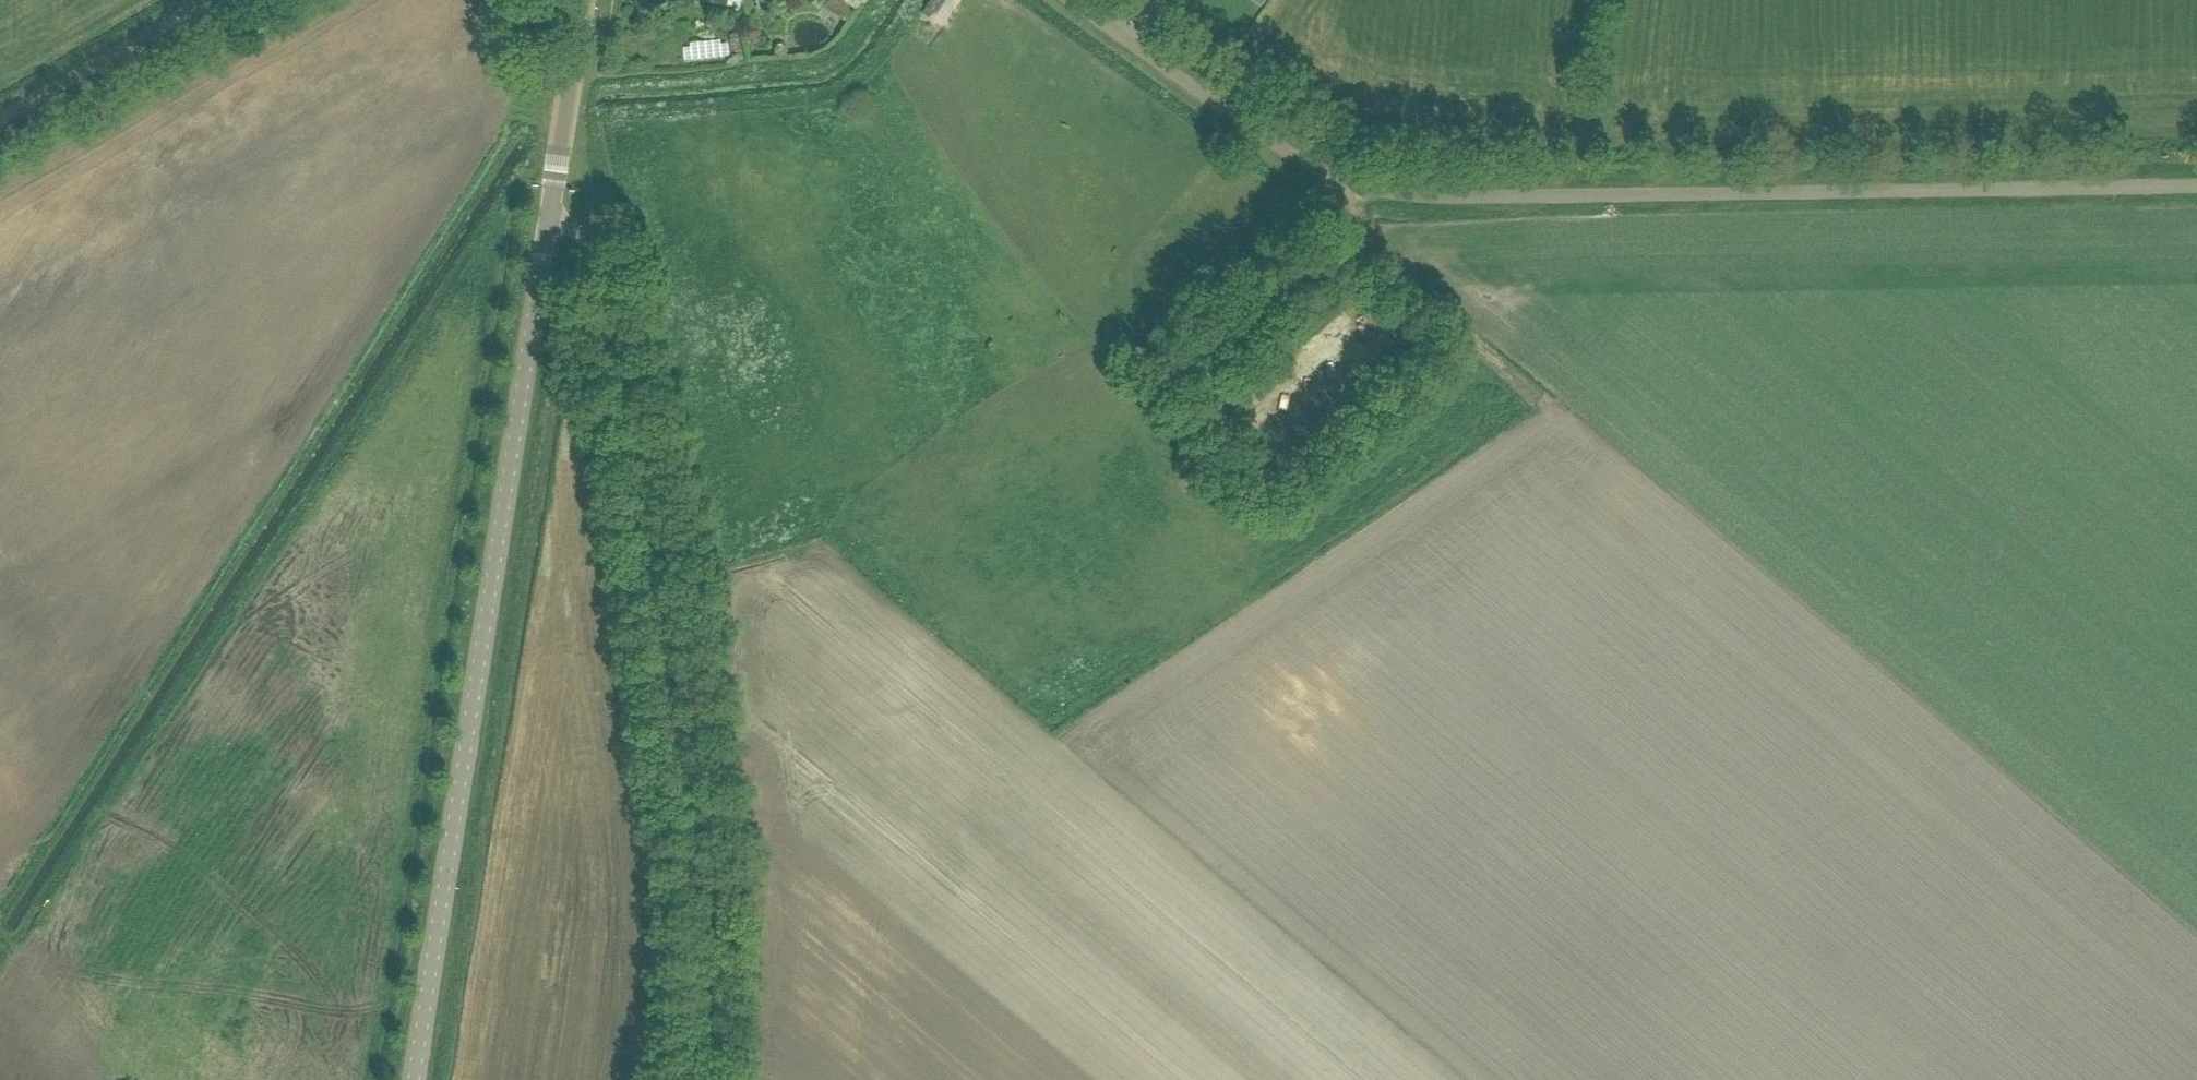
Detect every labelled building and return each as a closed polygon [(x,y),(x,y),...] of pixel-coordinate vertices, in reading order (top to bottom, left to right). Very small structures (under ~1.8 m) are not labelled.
[(693,2),(723,8),(724,6),(737,8),(739,0),(693,0),(693,2)] [(854,10),(860,2),(863,5),(866,0),(840,0),(854,10)] [(924,7),(940,19),(955,0),(930,0),(924,7)] [(1252,305),(1260,315),(1274,303),(1266,294),(1252,305)]
